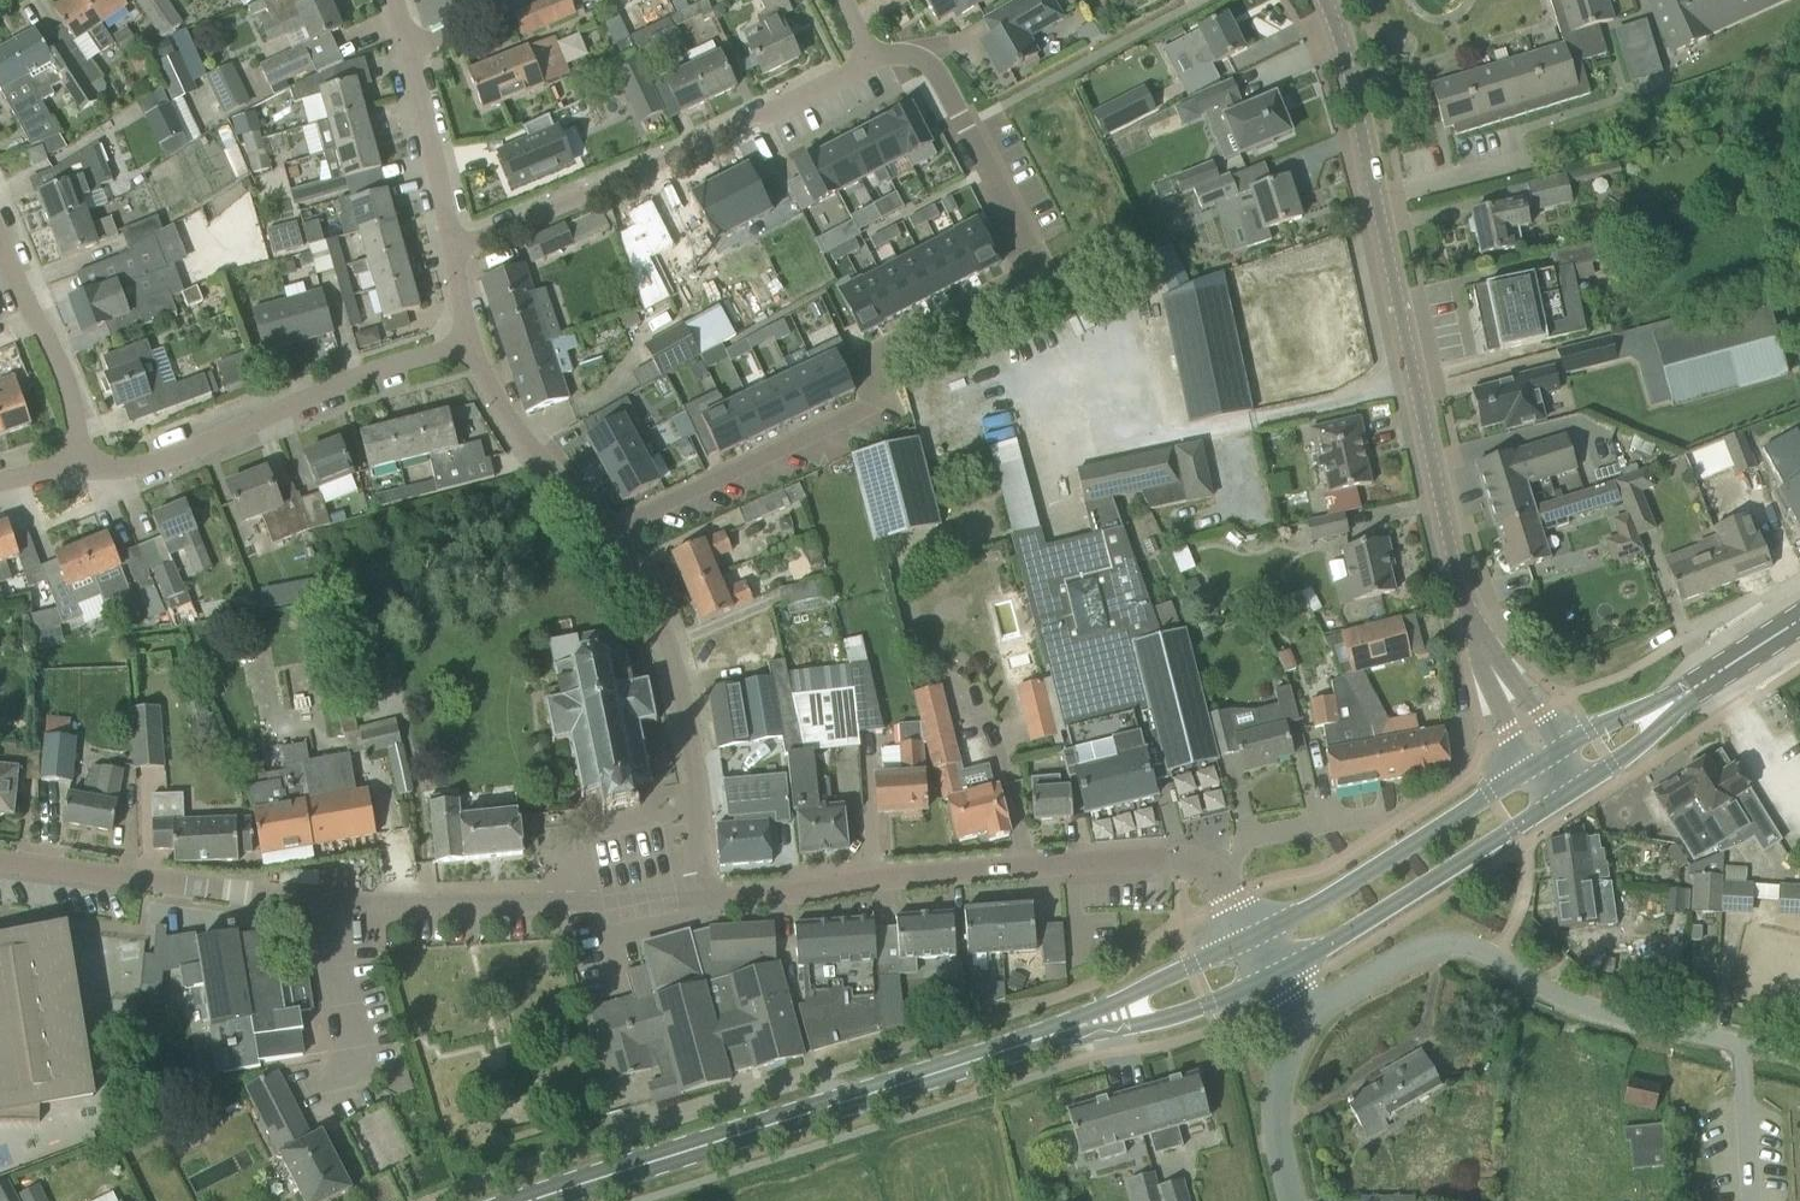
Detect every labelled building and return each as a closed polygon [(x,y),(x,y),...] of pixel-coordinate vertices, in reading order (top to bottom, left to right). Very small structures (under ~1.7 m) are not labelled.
[(109,39),(102,26),(84,0),(71,0),(54,11),(65,27),(64,28),(67,32),(68,31),(77,44),(87,37),(99,54),(114,45),(109,39)] [(102,26),(128,9),(122,0),(84,0),(102,26)] [(159,39),(182,24),(165,0),(133,0),(159,39)] [(328,0),(315,0),(306,4),(304,0),(265,0),(263,1),(267,11),(272,22),(277,20),(284,37),(302,28),(309,44),(329,34),(341,29),(328,0)] [(523,33),(573,12),(568,0),(551,0),(515,16),(523,33)] [(677,14),(668,18),(673,29),(701,16),(702,19),(713,14),(711,10),(706,0),(688,9),(677,14)] [(677,14),(688,9),(684,0),(678,0),(671,3),(677,14)] [(747,41),(763,75),(798,59),(779,18),(792,12),(787,0),(759,0),(765,13),(759,15),(761,19),(757,21),(763,34),(747,41)] [(937,22),(952,13),(956,19),(986,0),(923,0),(937,22)] [(1000,77),(1036,56),(1028,41),(1062,21),(1050,0),(1016,0),(983,19),(993,36),(980,43),(1000,77)] [(1430,86),(1443,129),(1452,126),(1455,136),(1590,95),(1580,62),(1606,55),(1597,26),(1613,21),(1607,0),(1549,0),(1563,45),(1430,86)] [(1672,56),(1709,39),(1705,30),(1771,0),(1646,0),(1672,56)] [(263,1),(248,8),(252,18),(267,11),(263,1)] [(720,5),(711,10),(713,14),(716,20),(721,17),(723,11),(720,5)] [(1200,31),(1178,42),(1195,75),(1212,66),(1211,65),(1242,50),(1225,16),(1199,29),(1200,31)] [(1616,32),(1632,82),(1660,73),(1644,23),(1616,32)] [(109,39),(114,45),(120,54),(137,43),(126,27),(109,39)] [(31,146),(53,138),(59,135),(41,103),(53,96),(50,90),(62,83),(81,113),(97,102),(88,88),(69,59),(60,46),(48,54),(35,31),(0,51),(0,90),(31,146)] [(642,31),(630,37),(637,50),(648,44),(647,42),(642,31)] [(467,73),(483,110),(568,76),(553,38),(467,73)] [(166,40),(146,49),(154,65),(155,64),(172,103),(197,92),(188,72),(180,54),(174,57),(166,40)] [(311,69),(301,47),(260,67),(270,89),(311,69)] [(82,50),(69,59),(88,88),(102,79),(82,50)] [(130,58),(137,72),(149,66),(142,52),(130,58)] [(719,53),(691,66),(708,101),(736,88),(719,53)] [(749,53),(735,59),(742,73),(755,66),(749,53)] [(637,59),(615,69),(631,104),(651,94),(653,93),(637,59)] [(320,96),(327,121),(327,122),(364,111),(356,82),(349,84),(343,63),(289,89),(293,104),(320,96)] [(708,101),(691,66),(663,80),(680,115),(708,101)] [(1212,122),(1210,129),(1214,139),(1220,142),(1231,137),(1239,155),(1254,149),(1256,152),(1272,145),(1270,142),(1290,134),(1282,115),(1285,113),(1279,97),(1275,99),(1274,97),(1241,110),(1237,101),(1238,101),(1230,82),(1194,97),(1202,116),(1208,113),(1212,122)] [(1143,89),(1092,115),(1103,137),(1154,111),(1143,89)] [(169,104),(150,113),(158,129),(176,120),(169,104)] [(936,156),(911,107),(887,119),(907,157),(906,158),(912,169),(936,156)] [(330,134),(335,150),(372,140),(364,111),(327,122),(327,121),(316,124),(319,137),(330,134)] [(529,141),(500,154),(513,187),(562,167),(570,163),(556,130),(555,131),(549,117),(550,117),(549,116),(523,128),(523,130),(524,129),(529,141)] [(907,157),(887,119),(864,131),(884,169),(906,158),(907,157)] [(884,169),(864,131),(841,143),(861,181),(873,175),(879,186),(889,180),(884,169)] [(266,159),(261,140),(258,132),(241,137),(251,174),(270,169),(268,159),(266,159)] [(372,140),(335,150),(335,151),(323,154),(331,181),(321,184),(321,183),(290,192),(294,207),(348,192),(345,180),(380,169),(372,140)] [(39,194),(51,226),(86,212),(81,199),(100,191),(98,187),(112,182),(97,143),(52,170),(58,186),(39,194)] [(861,181),(841,143),(818,155),(838,193),(861,181)] [(29,152),(34,165),(47,160),(42,147),(29,152)] [(838,193),(818,155),(794,167),(799,178),(786,185),(801,212),(814,206),(838,193)] [(1570,204),(1566,186),(1620,174),(1617,163),(1526,185),(1533,213),(1570,204)] [(1217,181),(1210,165),(1177,178),(1183,194),(1217,181)] [(723,180),(720,182),(743,227),(771,212),(748,167),(738,172),(737,169),(722,176),(723,180)] [(140,176),(132,182),(136,187),(144,181),(140,176)] [(1239,197),(1231,176),(1230,176),(1217,181),(1217,182),(1193,192),(1201,212),(1239,197)] [(247,178),(239,183),(244,191),(252,186),(247,178)] [(1233,212),(1246,249),(1271,241),(1267,229),(1300,218),(1287,179),(1247,192),(1252,205),(1233,212)] [(701,191),(692,196),(715,241),(743,227),(720,182),(716,183),(715,180),(700,188),(701,191)] [(350,203),(358,232),(395,222),(394,217),(397,216),(399,213),(396,205),(393,203),(390,204),(387,192),(350,203)] [(950,197),(940,203),(947,215),(957,210),(950,197)] [(885,198),(873,204),(880,219),(893,212),(885,198)] [(674,246),(651,201),(626,214),(633,227),(618,234),(643,312),(670,298),(649,259),(674,246)] [(1471,214),(1480,256),(1522,247),(1518,231),(1528,228),(1522,202),(1471,214)] [(933,206),(920,213),(925,223),(938,217),(933,206)] [(863,210),(850,217),(857,231),(870,224),(863,210)] [(86,212),(51,226),(63,258),(98,244),(117,237),(110,219),(91,226),(86,212)] [(920,213),(908,220),(913,230),(925,223),(920,213)] [(120,231),(128,251),(154,236),(154,238),(163,234),(157,217),(120,231)] [(323,241),(317,221),(302,225),(308,245),(323,241)] [(358,232),(366,261),(403,251),(395,222),(358,232)] [(954,233),(955,234),(956,234),(977,274),(976,275),(977,276),(998,265),(976,222),(954,233)] [(296,223),(266,231),(273,256),(303,247),(296,223)] [(523,244),(532,264),(573,245),(565,225),(523,244)] [(895,226),(882,233),(887,243),(900,236),(895,226)] [(832,231),(815,240),(823,255),(840,247),(832,231)] [(882,233),(869,240),(874,250),(887,243),(882,233)] [(955,234),(937,244),(958,284),(976,275),(977,274),(956,234),(955,234)] [(154,236),(128,251),(129,254),(118,258),(126,279),(71,300),(83,333),(108,324),(113,338),(173,316),(173,315),(175,314),(170,300),(170,299),(167,291),(130,305),(122,286),(166,269),(154,238),(154,236)] [(316,276),(333,271),(345,267),(337,239),(308,247),(310,254),(312,264),(316,276)] [(854,240),(841,247),(846,257),(859,250),(854,240)] [(1607,242),(1594,245),(1599,263),(1611,260),(1607,242)] [(937,244),(918,254),(939,294),(958,284),(937,244)] [(1471,288),(1484,346),(1497,343),(1499,351),(1585,332),(1571,269),(1599,263),(1594,245),(1594,244),(1554,253),(1558,269),(1471,288)] [(1171,245),(1150,255),(1169,295),(1170,294),(1190,286),(1171,245)] [(841,247),(828,253),(834,264),(846,257),(841,247)] [(370,273),(375,290),(411,279),(410,273),(413,272),(414,270),(412,262),(409,260),(406,261),(403,251),(366,261),(351,266),(354,277),(370,273)] [(310,254),(300,257),(303,267),(312,264),(310,254)] [(918,254),(899,264),(919,304),(939,294),(918,254)] [(899,264),(879,274),(900,314),(919,304),(899,264)] [(524,266),(481,280),(500,336),(505,352),(507,357),(550,343),(561,340),(546,295),(534,299),(533,294),(534,294),(532,288),(524,266)] [(333,271),(341,299),(353,296),(345,267),(333,271)] [(1169,295),(1161,298),(1188,426),(1251,413),(1226,294),(1221,273),(1190,286),(1170,294),(1169,295)] [(879,274),(861,283),(860,284),(881,324),(882,323),(900,314),(879,274)] [(411,279),(375,290),(383,319),(419,309),(411,279)] [(883,325),(882,323),(881,324),(860,284),(861,283),(860,281),(839,293),(861,336),(883,325)] [(203,301),(197,287),(181,294),(187,308),(203,301)] [(320,290),(286,300),(299,343),(333,334),(320,290)] [(353,296),(341,299),(349,329),(361,325),(353,296)] [(299,343),(286,300),(252,310),(264,353),(299,343)] [(819,304),(810,308),(814,319),(824,315),(819,304)] [(1672,323),(1610,338),(1616,363),(1631,359),(1638,365),(1650,410),(1670,404),(1672,410),(1787,377),(1767,304),(1674,330),(1672,323)] [(781,321),(768,327),(768,328),(773,338),(775,343),(790,336),(783,320),(781,321)] [(643,346),(652,363),(660,379),(699,357),(682,325),(643,346)] [(355,334),(359,349),(381,343),(376,328),(355,334)] [(758,333),(746,339),(747,340),(751,350),(764,342),(759,333),(758,333)] [(1610,338),(1556,351),(1562,376),(1616,363),(1610,338)] [(550,343),(507,357),(525,414),(548,407),(569,400),(561,377),(573,373),(561,339),(561,340),(550,343)] [(839,339),(806,355),(811,365),(813,365),(831,404),(854,393),(836,354),(844,350),(839,339)] [(123,406),(130,424),(211,395),(204,376),(164,390),(146,342),(102,358),(108,374),(104,375),(105,380),(101,381),(105,394),(110,392),(116,409),(123,406)] [(725,351),(730,362),(741,357),(736,346),(736,345),(725,351)] [(218,370),(226,389),(257,377),(250,358),(218,370)] [(813,365),(811,365),(790,375),(809,414),(831,404),(813,365)] [(1513,382),(1472,392),(1481,429),(1504,423),(1506,430),(1544,420),(1538,398),(1559,392),(1553,368),(1513,379),(1513,382)] [(790,375),(768,386),(787,425),(809,414),(790,375)] [(4,435),(30,426),(14,378),(0,383),(0,424),(4,435)] [(787,425),(768,386),(746,396),(764,435),(787,425)] [(723,407),(725,406),(720,396),(695,407),(719,457),(742,446),(723,407)] [(723,407),(742,446),(764,435),(746,396),(725,406),(723,407)] [(636,439),(636,440),(646,435),(626,399),(596,416),(603,428),(585,438),(598,460),(636,439)] [(428,457),(436,493),(494,478),(489,459),(485,460),(481,448),(459,453),(448,412),(418,419),(428,457)] [(1371,484),(1363,452),(1367,451),(1359,418),(1309,430),(1317,469),(1321,468),(1327,494),(1371,484)] [(399,464),(428,457),(418,419),(390,426),(399,464)] [(369,472),(399,464),(390,426),(360,434),(369,472)] [(1721,440),(1736,477),(1755,469),(1741,432),(1721,440)] [(1780,442),(1799,478),(1799,438),(1797,433),(1780,442)] [(1532,508),(1526,487),(1576,471),(1565,436),(1475,464),(1495,527),(1510,572),(1549,560),(1540,533),(1568,524),(1566,519),(1619,502),(1613,483),(1532,508)] [(636,439),(598,460),(610,482),(648,461),(636,440),(636,439)] [(676,444),(684,457),(693,452),(686,439),(676,444)] [(850,456),(872,545),(940,527),(917,439),(850,456)] [(305,456),(318,489),(353,475),(340,442),(305,456)] [(1763,451),(1785,491),(1775,496),(1786,516),(1791,514),(1799,531),(1799,478),(1780,442),(1763,451)] [(1200,443),(1099,465),(1112,499),(1140,493),(1149,511),(1185,503),(1185,505),(1212,499),(1200,443)] [(660,483),(648,461),(610,482),(622,504),(660,483)] [(1616,464),(1594,471),(1596,480),(1619,473),(1616,464)] [(1217,762),(1216,758),(1205,717),(1206,717),(1183,631),(1161,637),(1112,499),(1099,465),(1076,470),(1090,535),(1044,547),(1039,529),(1010,537),(1044,667),(1049,666),(1065,730),(1066,730),(1071,751),(1063,753),(1070,781),(1071,780),(1071,778),(1078,776),(1087,814),(1156,797),(1149,773),(1167,769),(1169,774),(1170,773),(1168,766),(1213,755),(1215,762),(1217,762)] [(1613,483),(1626,515),(1646,507),(1640,494),(1654,488),(1646,469),(1613,483)] [(299,500),(301,499),(299,493),(297,494),(293,485),(275,492),(266,471),(228,486),(243,525),(261,518),(272,545),(309,531),(299,500)] [(940,480),(931,483),(935,500),(944,498),(940,480)] [(431,482),(406,488),(409,499),(434,493),(431,482)] [(738,511),(745,527),(805,499),(798,483),(738,511)] [(409,499),(406,488),(375,496),(378,506),(409,499)] [(321,493),(301,499),(299,500),(309,531),(330,523),(321,493)] [(152,517),(169,556),(183,550),(185,555),(204,547),(185,503),(152,517)] [(1305,522),(1310,542),(1348,534),(1343,514),(1305,522)] [(1667,569),(1672,580),(1680,603),(1769,569),(1750,519),(1730,526),(1735,542),(1720,548),(1720,549),(1667,569)] [(0,525),(0,584),(12,581),(5,562),(18,558),(7,523),(0,525)] [(1605,542),(1610,561),(1641,553),(1635,532),(1605,542)] [(671,555),(686,589),(718,575),(711,559),(731,550),(724,533),(704,541),(703,541),(671,555)] [(798,540),(805,557),(820,551),(813,534),(798,540)] [(107,536),(81,546),(101,594),(113,589),(108,574),(120,569),(116,558),(107,536)] [(1153,539),(1144,543),(1148,554),(1157,550),(1153,539)] [(1341,550),(1348,580),(1334,583),(1339,605),(1394,592),(1386,558),(1391,557),(1387,539),(1341,550)] [(66,585),(50,591),(64,624),(82,617),(78,606),(101,597),(100,594),(101,594),(81,546),(55,556),(64,579),(66,585)] [(143,607),(161,603),(148,573),(138,548),(122,554),(143,607)] [(20,563),(27,586),(28,588),(44,583),(36,558),(20,563)] [(148,573),(161,603),(173,629),(257,614),(248,594),(191,605),(186,593),(185,593),(172,562),(148,573)] [(718,575),(686,589),(700,623),(732,610),(732,609),(752,601),(745,582),(724,591),(718,575)] [(779,590),(783,606),(830,596),(827,580),(779,590)] [(1280,599),(1285,616),(1308,609),(1300,593),(1280,599)] [(57,610),(30,616),(32,634),(52,629),(52,628),(61,626),(59,618),(57,610)] [(1332,697),(1309,702),(1314,729),(1322,727),(1326,751),(1325,751),(1332,791),(1380,782),(1449,770),(1443,730),(1417,734),(1414,716),(1387,721),(1362,673),(1410,660),(1399,617),(1340,633),(1324,636),(1342,675),(1343,677),(1330,683),(1332,697)] [(548,642),(560,700),(544,703),(553,743),(568,739),(580,798),(583,800),(584,797),(599,794),(603,811),(601,814),(603,815),(605,812),(635,806),(638,808),(640,806),(637,804),(633,787),(648,784),(651,786),(653,783),(649,762),(641,724),(653,721),(656,723),(657,721),(649,682),(647,680),(643,660),(627,664),(625,654),(623,655),(621,648),(598,633),(548,642)] [(135,634),(126,634),(127,651),(136,650),(135,634)] [(864,646),(846,650),(850,666),(868,664),(864,646)] [(1296,669),(1288,651),(1276,656),(1284,674),(1296,669)] [(738,684),(708,689),(718,749),(781,739),(784,756),(787,756),(786,754),(802,751),(791,697),(792,697),(784,660),(767,663),(770,678),(740,683),(738,683),(738,684)] [(868,664),(850,666),(852,690),(857,733),(882,730),(868,664)] [(1045,683),(1017,690),(1023,715),(1030,743),(1065,734),(1058,706),(1052,681),(1045,683)] [(1431,705),(1422,707),(1424,715),(1446,710),(1445,702),(1441,703),(1436,683),(1427,685),(1431,705)] [(940,687),(914,694),(927,747),(933,771),(935,770),(943,802),(948,801),(957,840),(987,833),(988,839),(1009,834),(1003,811),(997,786),(994,787),(990,773),(988,766),(961,772),(960,765),(940,687)] [(802,751),(786,754),(787,756),(789,782),(792,811),(797,811),(801,855),(847,851),(845,827),(842,805),(831,807),(828,778),(815,779),(812,752),(858,747),(857,733),(852,690),(792,697),(791,697),(802,751)] [(1228,712),(1206,717),(1205,717),(1216,758),(1238,752),(1243,772),(1264,767),(1264,762),(1292,755),(1283,724),(1278,705),(1254,711),(1258,726),(1233,732),(1228,712)] [(128,711),(133,771),(164,769),(159,708),(128,711)] [(68,737),(70,719),(46,717),(45,736),(43,736),(39,781),(72,784),(76,738),(68,737)] [(386,751),(397,797),(414,794),(403,746),(401,747),(394,720),(358,728),(364,756),(386,751)] [(926,806),(924,774),(924,773),(922,743),(896,745),(898,766),(900,766),(901,774),(877,776),(879,814),(926,811),(925,806),(926,806)] [(279,782),(245,788),(253,811),(257,831),(261,855),(375,835),(371,811),(367,790),(355,792),(348,754),(309,761),(306,744),(282,748),(285,766),(284,766),(285,772),(277,773),(279,782)] [(11,815),(13,793),(20,794),(22,778),(37,779),(40,753),(16,751),(16,746),(4,745),(3,758),(0,758),(0,814),(11,815)] [(244,788),(245,788),(266,781),(255,750),(234,757),(244,788)] [(1734,767),(1730,769),(1720,753),(1650,796),(1692,862),(1716,848),(1720,854),(1742,844),(1735,834),(1765,815),(1750,791),(1749,791),(1734,767)] [(68,792),(67,800),(62,823),(112,832),(123,771),(101,767),(101,768),(94,767),(87,772),(83,795),(68,792)] [(1030,780),(1031,793),(1033,821),(1072,818),(1070,787),(1059,788),(1058,778),(1030,780)] [(734,823),(716,825),(720,867),(785,861),(781,817),(792,815),(792,811),(789,782),(725,788),(724,779),(722,779),(723,788),(728,819),(733,818),(734,823)] [(173,849),(174,864),(238,861),(238,853),(252,853),(251,820),(236,820),(236,818),(183,820),(182,794),(151,796),(153,850),(173,849)] [(428,797),(432,839),(433,839),(435,863),(463,860),(464,861),(522,855),(518,813),(461,819),(458,801),(450,802),(450,795),(428,797)] [(1594,809),(1584,815),(1588,828),(1598,825),(1594,809)] [(1547,842),(1552,877),(1573,873),(1575,882),(1591,879),(1585,837),(1547,842)] [(1720,878),(1718,914),(1751,916),(1753,884),(1745,884),(1746,866),(1721,865),(1720,878)] [(1573,873),(1552,877),(1558,928),(1596,923),(1597,926),(1615,924),(1609,879),(1591,881),(1591,879),(1575,882),(1573,873)] [(1691,912),(1718,914),(1720,878),(1694,877),(1691,912)] [(1799,919),(1799,886),(1777,885),(1775,917),(1799,919)] [(1665,914),(1683,915),(1684,890),(1666,890),(1665,914)] [(1032,905),(998,908),(1001,954),(1036,951),(1032,905)] [(1001,954),(998,908),(964,910),(967,956),(1001,954)] [(956,957),(952,913),(896,917),(896,929),(874,930),(878,976),(916,974),(915,960),(956,957)] [(805,1006),(797,1006),(810,1054),(883,1033),(880,1003),(878,976),(874,930),(873,919),(794,924),(798,969),(802,968),(805,1006)] [(1040,926),(1043,966),(1065,964),(1062,924),(1040,926)] [(632,997),(589,1009),(602,1058),(604,1057),(610,1081),(651,1070),(647,1056),(645,1047),(663,1042),(664,1044),(667,1043),(672,1058),(656,1063),(661,1081),(647,1085),(652,1104),(657,1103),(683,1096),(682,1095),(725,1083),(730,1082),(729,1076),(754,1069),(754,1070),(759,1069),(799,1058),(803,1057),(778,964),(776,964),(775,960),(773,925),(727,928),(710,929),(710,936),(689,941),(687,933),(663,940),(648,965),(625,972),(631,992),(632,997)] [(156,927),(155,942),(165,942),(166,927),(156,927)] [(8,932),(0,932),(0,1122),(39,1123),(40,1106),(93,1097),(66,929),(8,938),(8,932)] [(179,969),(183,989),(203,986),(210,1028),(213,1027),(220,1072),(222,1072),(222,1074),(260,1068),(259,1063),(302,1056),(298,1032),(303,1031),(300,1012),(311,1011),(305,975),(293,977),(293,976),(290,977),(288,965),(275,967),(269,934),(239,938),(238,936),(197,943),(200,965),(179,969)] [(155,942),(153,956),(154,957),(164,957),(165,942),(155,942)] [(144,956),(142,986),(151,987),(154,957),(153,956),(144,956)] [(154,957),(151,987),(161,988),(164,957),(154,957)] [(1012,974),(1007,985),(1019,990),(1024,979),(1012,974)] [(1381,1074),(1385,1080),(1347,1103),(1368,1139),(1387,1128),(1384,1122),(1441,1089),(1420,1052),(1381,1074)] [(303,1200),(330,1200),(351,1190),(322,1133),(311,1138),(277,1072),(245,1088),(303,1200)] [(1196,1074),(1129,1093),(1142,1138),(1148,1136),(1154,1155),(1182,1147),(1177,1127),(1209,1118),(1196,1074)] [(1623,1103),(1654,1110),(1659,1087),(1628,1080),(1623,1103)] [(1142,1138),(1129,1093),(1067,1111),(1079,1156),(1096,1151),(1099,1162),(1125,1155),(1122,1144),(1142,1138)] [(1622,1129),(1623,1143),(1628,1143),(1631,1172),(1667,1167),(1661,1125),(1622,1129)] [(6,1180),(0,1184),(0,1200),(17,1200),(6,1180)] [(1160,1200),(1183,1200),(1178,1183),(1156,1189),(1160,1200)] [(19,1200),(46,1200),(39,1185),(17,1196),(19,1200)]
